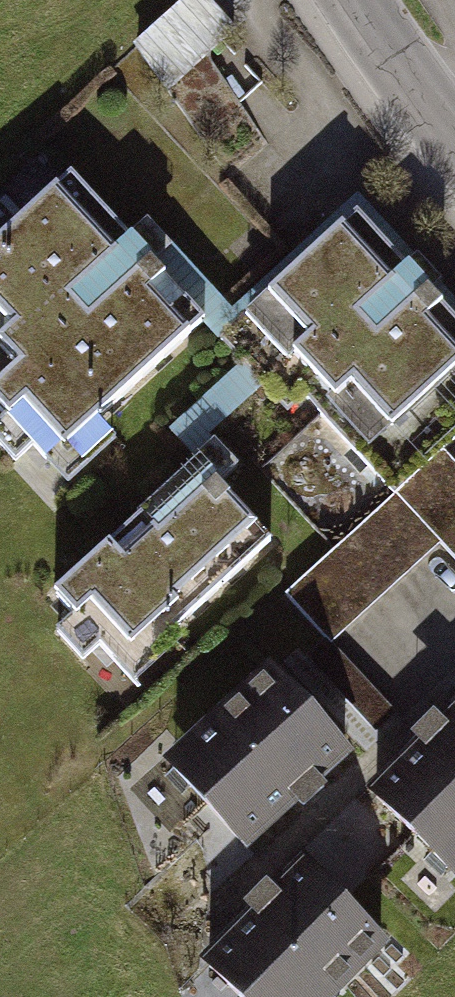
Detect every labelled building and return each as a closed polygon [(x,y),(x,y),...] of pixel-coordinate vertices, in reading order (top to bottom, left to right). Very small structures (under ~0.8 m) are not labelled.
[(240,24),(223,0),(180,0),(137,30),(168,74),(240,24)] [(46,167),(0,210),(0,382),(46,431),(178,307),(46,167)] [(337,202),(229,302),(352,433),(454,337),(454,328),(337,202)] [(414,476),(436,444),(393,413),(370,445),(414,476)] [(448,444),(287,596),(333,645),(442,542),(454,556),(454,452),(448,444)] [(35,578),(109,661),(258,529),(185,446),(35,578)] [(231,846),(341,748),(252,650),(142,748),(231,846)] [(376,795),(447,867),(454,859),(454,716),(376,795)] [(231,996),(307,996),(371,931),(286,850),(186,954),(231,996)]
